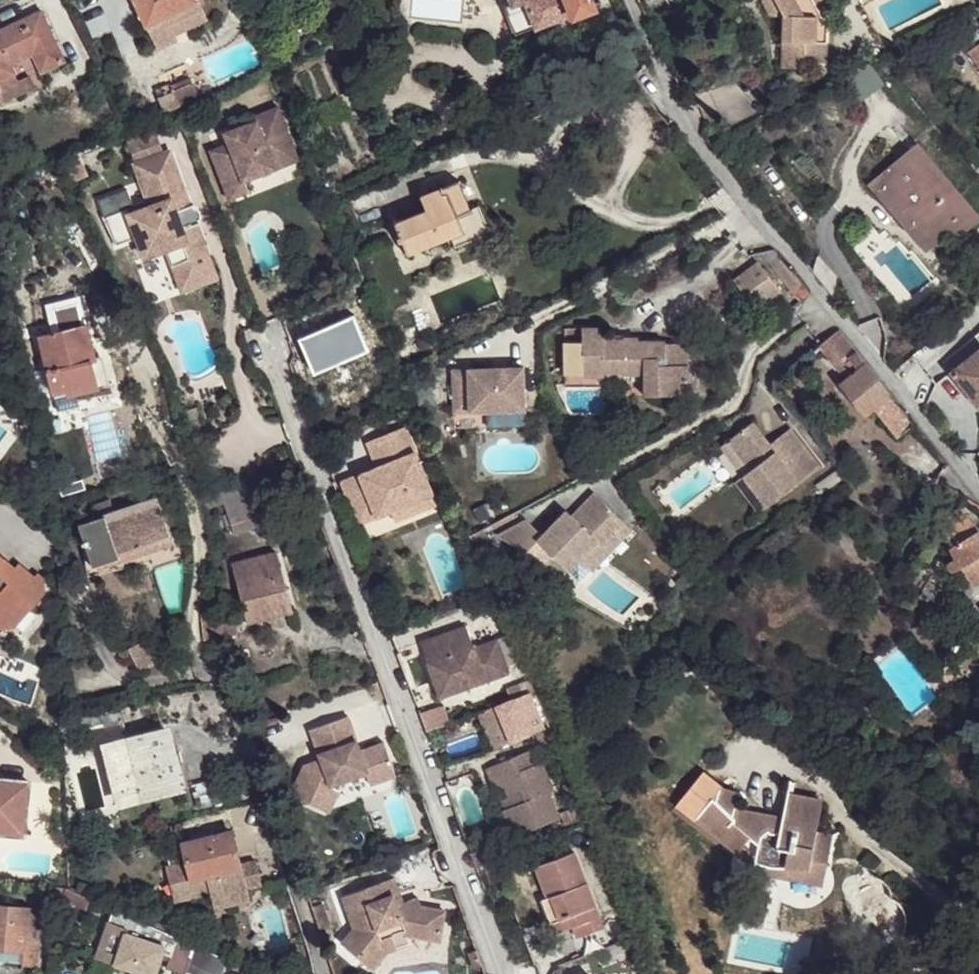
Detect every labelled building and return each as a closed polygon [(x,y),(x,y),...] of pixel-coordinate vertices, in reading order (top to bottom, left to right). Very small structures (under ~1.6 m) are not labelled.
[(193,0),(129,0),(142,30),(196,7),(193,0)] [(518,33),(574,12),(576,15),(600,6),(597,0),(526,0),(516,4),(519,12),(511,16),(518,33)] [(760,2),(769,19),(782,20),(785,72),(806,70),(805,66),(820,66),(820,42),(828,42),(827,17),(821,17),(812,9),(828,1),(828,0),(765,0),(760,2)] [(41,18),(36,21),(44,38),(50,36),(41,18)] [(18,83),(13,73),(35,62),(43,78),(65,67),(50,36),(44,38),(36,21),(0,38),(0,91),(18,83)] [(973,52),(963,57),(978,79),(978,60),(973,52)] [(164,113),(197,97),(188,79),(155,95),(164,113)] [(233,143),(215,151),(234,198),(253,191),(249,181),(246,174),(299,153),(281,106),(257,115),(259,120),(236,129),(240,140),(233,143)] [(240,140),(236,129),(228,132),(233,143),(240,140)] [(916,154),(952,196),(958,190),(978,216),(978,208),(923,143),(914,151),(916,154)] [(877,187),(916,154),(914,151),(872,188),(915,239),(929,255),(954,234),(940,218),(918,236),(877,187)] [(299,153),(246,174),(249,181),(302,159),(299,153)] [(916,154),(877,187),(918,236),(940,218),(954,234),(959,240),(978,223),(978,216),(958,190),(952,196),(916,154)] [(172,157),(143,168),(153,198),(138,204),(133,188),(104,198),(110,216),(112,216),(122,243),(143,236),(150,256),(176,246),(177,245),(183,262),(212,252),(202,222),(198,224),(191,206),(195,204),(185,176),(180,178),(172,157)] [(479,213),(471,210),(458,180),(422,194),(427,207),(395,221),(408,252),(452,235),(456,239),(463,244),(471,245),(479,241),(484,235),(486,227),(484,219),(479,213)] [(959,240),(961,242),(978,227),(978,223),(959,240)] [(801,301),(805,305),(811,299),(760,237),(751,244),(799,304),(801,301)] [(177,245),(176,246),(191,288),(222,277),(212,252),(183,262),(177,245)] [(734,280),(757,308),(780,292),(756,262),(734,280)] [(94,358),(97,356),(88,321),(40,336),(54,392),(58,391),(76,387),(78,392),(101,386),(94,358)] [(620,332),(602,331),(601,344),(584,344),(581,375),(598,377),(598,378),(617,380),(618,374),(638,375),(638,380),(656,381),(655,398),(698,403),(701,352),(679,350),(679,348),(652,345),(653,342),(637,342),(637,345),(630,345),(630,341),(619,341),(620,332)] [(601,344),(602,331),(584,331),(584,344),(601,344)] [(833,334),(817,348),(844,381),(838,386),(862,417),(868,412),(891,441),(910,427),(833,334)] [(103,354),(97,356),(94,358),(101,386),(110,382),(103,354)] [(954,375),(975,401),(978,398),(978,355),(954,375)] [(478,399),(479,412),(533,410),(532,369),(461,372),(462,398),(478,399)] [(462,413),(479,412),(478,399),(462,398),(462,413)] [(411,427),(373,442),(383,468),(347,482),(364,524),(396,511),(438,494),(411,427)] [(761,481),(783,510),(839,467),(810,431),(789,446),(774,427),(741,454),(761,481)] [(775,515),(783,510),(761,481),(754,488),(775,515)] [(438,494),(396,511),(403,528),(444,511),(438,494)] [(553,542),(586,571),(598,560),(612,573),(649,532),(610,494),(590,514),(584,508),(559,535),(553,542)] [(78,523),(94,566),(121,557),(120,554),(172,536),(160,497),(78,523)] [(946,515),(948,543),(955,554),(949,558),(948,558),(947,559),(947,561),(946,562),(947,564),(948,565),(948,566),(950,567),(951,567),(953,567),(954,567),(948,574),(960,592),(972,593),(978,589),(978,524),(964,504),(946,515)] [(553,542),(559,535),(543,519),(519,532),(547,549),(553,542)] [(497,529),(483,536),(497,543),(503,540),(497,529)] [(38,607),(49,594),(36,582),(38,578),(22,565),(19,569),(16,573),(5,564),(8,559),(0,553),(0,615),(10,623),(28,599),(38,607)] [(261,610),(266,622),(298,610),(277,554),(233,571),(249,615),(261,610)] [(19,569),(8,559),(5,564),(16,573),(19,569)] [(42,573),(38,578),(36,582),(49,594),(49,579),(42,573)] [(18,631),(38,607),(28,599),(10,623),(18,631)] [(253,626),(266,622),(261,610),(249,615),(253,626)] [(225,637),(222,616),(203,618),(205,641),(225,639),(225,637)] [(439,675),(447,697),(510,672),(507,664),(516,661),(506,635),(474,648),(465,626),(421,644),(429,661),(435,677),(439,675)] [(130,648),(140,671),(161,660),(150,638),(130,648)] [(439,675),(435,677),(444,699),(447,697),(439,675)] [(546,727),(528,681),(507,689),(510,699),(494,706),(508,743),(546,727)] [(508,743),(494,706),(490,708),(504,745),(508,743)] [(504,745),(490,708),(482,711),(496,749),(504,745)] [(290,790),(313,800),(324,778),(339,785),(344,775),(367,767),(371,779),(398,769),(384,735),(361,745),(356,746),(352,736),(357,735),(347,709),(309,724),(321,755),(303,762),(290,790)] [(122,799),(143,793),(142,788),(163,783),(165,789),(183,785),(170,729),(111,743),(122,799)] [(361,745),(357,735),(352,736),(356,746),(361,745)] [(518,806),(508,810),(518,836),(562,817),(552,792),(559,790),(541,746),(490,767),(497,785),(508,780),(518,806)] [(324,778),(313,800),(329,807),(339,785),(324,778)] [(27,834),(31,782),(0,779),(0,832),(27,834)] [(497,785),(508,810),(518,806),(508,780),(497,785)] [(142,788),(143,793),(165,789),(163,783),(142,788)] [(811,854),(826,857),(832,833),(817,829),(823,799),(787,791),(782,813),(782,814),(781,816),(781,818),(780,819),(779,821),(778,822),(777,823),(776,823),(775,824),(773,825),(772,825),(770,825),(769,825),(768,825),(767,825),(766,825),(764,824),(762,823),(761,822),(760,821),(759,820),(759,819),(758,818),(757,817),(756,817),(756,816),(755,815),(755,814),(754,813),(753,812),(752,811),(751,811),(751,810),(749,810),(747,810),(746,809),(745,809),(744,810),(743,810),(742,810),(741,811),(740,812),(739,812),(738,812),(737,812),(736,811),(734,811),(733,810),(733,809),(733,807),(733,806),(733,804),(739,792),(719,784),(714,796),(712,795),(696,816),(710,827),(707,830),(735,852),(745,840),(746,840),(747,841),(748,841),(750,842),(751,844),(752,844),(752,845),(753,846),(754,847),(755,848),(755,849),(755,850),(756,851),(756,852),(756,853),(756,855),(756,856),(756,857),(756,858),(756,859),(756,860),(755,861),(755,862),(754,863),(754,864),(753,865),(784,871),(786,861),(809,866),(811,854)] [(232,831),(184,842),(188,859),(166,863),(170,881),(186,878),(190,896),(210,891),(214,906),(249,899),(247,888),(261,884),(255,860),(239,863),(232,831)] [(565,915),(569,925),(581,921),(599,914),(602,913),(577,851),(535,866),(547,896),(549,895),(558,917),(565,915)] [(819,890),(826,857),(811,854),(809,866),(786,861),(784,871),(753,865),(752,866),(751,867),(750,868),(749,869),(748,869),(748,870),(746,874),(819,890)] [(396,877),(346,895),(357,925),(356,929),(345,943),(375,969),(389,951),(379,942),(381,940),(382,939),(395,936),(408,932),(410,935),(444,940),(449,910),(425,906),(421,896),(406,902),(401,904),(397,895),(403,892),(396,877)] [(186,878),(170,881),(174,899),(190,896),(186,878)] [(397,895),(401,904),(406,902),(403,892),(397,895)] [(554,931),(569,925),(565,915),(558,917),(549,895),(547,896),(541,899),(554,931)] [(315,906),(322,928),(332,923),(325,902),(315,906)] [(27,948),(30,908),(0,906),(0,946),(27,948)] [(44,910),(30,908),(27,948),(40,950),(44,910)] [(581,921),(586,933),(604,926),(599,914),(581,921)] [(574,938),(586,933),(581,921),(569,925),(574,938)] [(146,973),(158,973),(169,942),(110,923),(99,958),(132,970),(146,973)] [(382,939),(381,940),(379,942),(389,951),(390,949),(398,947),(395,936),(382,939)] [(167,962),(189,968),(196,944),(175,938),(167,962)] [(189,968),(207,973),(225,973),(230,959),(196,944),(189,968)] [(0,946),(0,960),(26,962),(27,948),(0,946)] [(40,950),(27,948),(26,962),(39,963),(40,950)]
